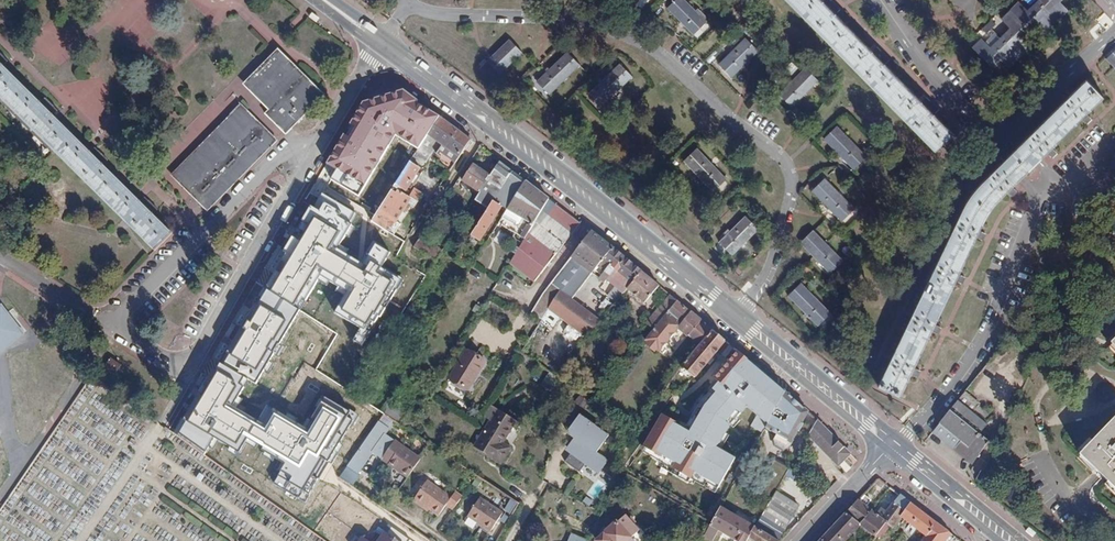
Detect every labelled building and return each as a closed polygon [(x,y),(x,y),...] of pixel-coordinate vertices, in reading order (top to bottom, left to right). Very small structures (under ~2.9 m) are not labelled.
[(668,7),(691,31),(704,19),(686,0),(675,0),(668,7)] [(935,150),(953,132),(935,113),(939,109),(927,96),(922,100),(885,63),(890,59),(877,46),(872,50),(836,13),(841,9),(833,0),(824,0),(788,0),(935,150)] [(1061,2),(1063,0),(1038,0),(1028,10),(1019,1),(1002,18),(1011,27),(990,46),(982,37),(973,47),(993,68),(1001,60),(1010,69),(1031,47),(1023,38),(1039,23),(1047,32),(1069,10),(1061,2)] [(694,34),(707,21),(704,19),(691,31),(694,34)] [(983,28),(987,32),(996,24),(991,19),(983,28)] [(759,51),(745,37),(722,61),(735,74),(759,51)] [(487,59),(500,73),(523,51),(509,38),(487,59)] [(278,48),(243,84),(268,109),(272,106),(252,86),(281,56),(321,97),(324,95),(278,48)] [(580,64),(567,51),(539,77),(552,91),(580,64)] [(317,113),(312,107),(321,97),(281,56),(252,86),(272,106),(268,109),(265,113),(285,133),(306,114),(311,119),(317,113)] [(733,77),(735,74),(722,61),(719,63),(733,77)] [(633,76),(620,62),(592,89),(605,103),(633,76)] [(155,249),(171,233),(0,63),(0,95),(155,249)] [(819,80),(805,67),(782,90),(796,103),(819,80)] [(550,94),(552,91),(539,77),(537,80),(550,94)] [(1104,96),(1087,79),(1030,134),(1047,152),(1052,156),(1057,152),(1053,147),(1082,118),(1087,123),(1091,118),(1087,114),(1104,96)] [(602,106),(605,103),(592,89),(589,92),(602,106)] [(428,134),(440,117),(404,90),(362,102),(327,164),(365,184),(396,135),(419,149),(427,137),(428,134)] [(793,107),(796,103),(782,90),(779,94),(793,107)] [(241,104),(171,174),(176,180),(246,109),(241,104)] [(205,208),(274,138),(246,109),(176,180),(205,208)] [(471,140),(451,124),(440,117),(428,134),(460,156),(471,140)] [(837,125),(824,138),(852,166),(865,153),(837,125)] [(452,167),(460,156),(428,134),(427,137),(419,149),(411,161),(420,167),(424,161),(427,163),(433,154),(452,167)] [(1047,152),(1030,134),(1021,143),(1006,158),(995,168),(1013,186),(1024,176),(1040,160),(1047,152)] [(208,210),(277,140),(274,138),(205,208),(208,210)] [(698,147),(684,160),(711,189),(725,176),(698,147)] [(868,156),(865,153),(852,166),(855,169),(868,156)] [(424,170),(420,167),(411,161),(406,169),(401,176),(397,182),(396,184),(393,189),(397,191),(400,186),(406,190),(412,182),(415,184),(424,170)] [(478,191),(480,192),(493,201),(512,171),(499,162),(491,175),(489,174),(478,191)] [(473,164),(462,180),(478,191),(489,174),(473,164)] [(1012,196),(1017,191),(1013,186),(995,168),(974,191),(967,200),(955,225),(879,386),(901,396),(911,375),(918,377),(921,371),(914,368),(932,330),(938,333),(941,326),(936,324),(956,281),(962,284),(965,277),(959,275),(978,237),(983,239),(986,233),(981,230),(993,206),(1007,192),(1012,196)] [(507,209),(525,181),(512,171),(493,201),(483,217),(471,235),(480,241),(502,206),(507,209)] [(727,178),(725,176),(711,189),(713,192),(727,178)] [(825,177),(812,190),(839,218),(853,205),(825,177)] [(537,219),(549,199),(537,190),(525,181),(507,209),(501,218),(504,219),(500,225),(513,233),(523,219),(533,225),(537,219)] [(357,215),(323,194),(177,435),(205,455),(215,437),(242,454),(249,443),(285,464),(275,481),(305,499),(322,472),(354,418),(326,401),(307,432),(277,413),(268,428),(231,406),(248,378),(256,383),(320,278),(349,295),(339,311),(373,332),(405,278),(385,266),(393,252),(375,242),(362,263),(337,248),(357,215)] [(550,215),(557,205),(549,199),(537,219),(533,225),(529,233),(534,237),(551,216),(550,215)] [(580,222),(564,210),(557,205),(550,215),(551,216),(534,237),(556,254),(572,233),(580,222)] [(842,221),(856,208),(853,205),(839,218),(842,221)] [(758,229),(745,215),(721,239),(735,252),(758,229)] [(528,230),(524,226),(518,234),(523,238),(528,230)] [(430,231),(426,228),(414,246),(436,260),(442,251),(425,240),(430,231)] [(814,229),(800,242),(828,270),(841,257),(814,229)] [(542,319),(549,308),(587,336),(600,320),(572,299),(592,274),(579,263),(581,260),(595,270),(601,276),(599,278),(605,283),(607,280),(615,287),(608,295),(617,301),(627,288),(642,271),(591,231),(573,254),(543,293),(531,312),(542,319)] [(535,280),(556,254),(534,237),(529,233),(510,262),(512,264),(535,280)] [(719,241),(733,255),(735,252),(721,239),(719,241)] [(464,265),(471,254),(463,248),(456,260),(464,265)] [(830,273),(844,260),(841,257),(828,270),(830,273)] [(592,274),(595,270),(581,260),(579,263),(592,274)] [(644,302),(659,285),(642,271),(627,288),(644,302)] [(802,282),(788,295),(816,323),(829,310),(802,282)] [(670,294),(646,322),(653,329),(663,316),(676,299),(670,294)] [(653,329),(646,338),(645,340),(648,342),(646,343),(656,351),(658,349),(661,351),(677,330),(676,329),(678,326),(689,335),(701,320),(697,316),(676,299),(663,316),(653,329)] [(1030,312),(1039,319),(1045,310),(1036,304),(1030,312)] [(831,312),(829,310),(816,323),(818,326),(831,312)] [(695,340),(707,325),(701,320),(689,335),(695,340)] [(695,340),(687,350),(691,353),(713,329),(707,325),(695,340)] [(713,329),(691,353),(681,366),(695,378),(725,340),(713,329)] [(485,362),(466,350),(448,378),(467,390),(485,362)] [(774,402),(781,388),(777,383),(740,351),(716,378),(718,381),(701,401),(688,428),(662,415),(643,449),(714,492),(737,458),(718,445),(732,422),(745,409),(756,416),(750,428),(762,433),(765,428),(767,425),(772,415),(776,408),(772,406),(774,402)] [(521,352),(519,355),(518,357),(531,365),(534,360),(521,352)] [(111,359),(105,368),(114,375),(121,366),(111,359)] [(781,388),(774,402),(772,406),(776,408),(786,391),(781,388)] [(808,411),(806,409),(786,391),(776,408),(783,413),(785,410),(795,417),(794,418),(802,423),(808,411)] [(974,412),(959,400),(942,420),(956,432),(954,435),(960,440),(962,438),(971,444),(977,437),(978,438),(981,436),(979,434),(980,433),(986,426),(972,414),(974,412)] [(412,419),(389,404),(383,413),(397,422),(407,428),(412,419)] [(509,447),(502,442),(512,427),(509,424),(513,418),(501,411),(501,412),(491,406),(485,416),(491,420),(475,446),(500,462),(509,447)] [(785,410),(783,413),(776,408),(772,415),(785,423),(783,426),(796,434),(802,423),(794,418),(795,417),(785,410)] [(986,426),(988,424),(974,412),(972,414),(986,426)] [(580,414),(567,432),(574,437),(575,437),(568,446),(573,450),(570,453),(565,461),(580,471),(586,463),(599,472),(608,459),(597,451),(609,434),(580,414)] [(783,426),(785,423),(772,415),(767,425),(793,439),(796,434),(783,426)] [(516,428),(520,423),(513,418),(509,424),(512,427),(516,428)] [(1080,454),(1114,487),(1114,418),(1080,454)] [(372,451),(390,464),(409,476),(421,457),(395,439),(385,433),(389,427),(379,420),(365,440),(347,467),(340,477),(341,478),(352,486),(359,476),(357,474),(372,451)] [(840,443),(817,420),(808,435),(838,466),(846,458),(843,454),(847,450),(840,443)] [(956,432),(942,420),(940,423),(954,435),(956,432)] [(788,447),(793,439),(767,425),(765,428),(778,435),(775,439),(777,445),(783,449),(788,447)] [(978,455),(989,441),(980,433),(979,434),(981,436),(978,438),(977,437),(971,444),(968,447),(978,455)] [(573,450),(568,446),(575,437),(574,437),(565,450),(570,453),(573,450)] [(960,440),(968,447),(971,444),(962,438),(960,440)] [(775,461),(758,489),(773,497),(776,491),(784,478),(786,475),(789,469),(775,461)] [(794,479),(797,473),(789,469),(786,475),(794,479)] [(730,473),(726,481),(733,484),(734,481),(737,477),(730,473)] [(754,481),(739,473),(737,477),(752,486),(754,481)] [(452,497),(428,480),(416,498),(439,516),(452,497)] [(773,497),(762,515),(756,527),(778,540),(799,505),(776,491),(773,497)] [(910,503),(900,495),(881,518),(886,522),(890,525),(892,527),(901,516),(910,503)] [(427,510),(429,508),(416,498),(414,501),(427,510)] [(502,513),(478,498),(467,517),(491,531),(502,513)] [(690,500),(686,498),(682,506),(691,511),(693,507),(689,504),(690,500)] [(871,510),(858,499),(845,513),(858,523),(859,524),(871,510)] [(925,535),(935,522),(910,503),(901,516),(925,535)] [(718,530),(737,540),(747,540),(754,526),(740,518),(721,506),(716,515),(712,523),(710,525),(718,530)] [(716,515),(703,507),(698,515),(712,523),(716,515)] [(886,522),(881,518),(871,510),(859,524),(860,525),(875,537),(877,534),(886,522)] [(819,540),(841,540),(858,523),(845,513),(819,540)] [(617,520),(601,533),(602,535),(595,540),(628,540),(632,537),(617,520)] [(881,537),(890,525),(886,522),(877,534),(881,537)] [(938,524),(935,522),(925,535),(932,540),(944,540),(950,533),(938,524)] [(859,524),(858,523),(841,540),(845,540),(860,525),(859,524)] [(704,536),(712,540),(718,530),(710,525),(704,536)] [(751,538),(757,540),(780,540),(778,540),(756,527),(754,526),(747,540),(748,540),(751,538)] [(383,531),(376,540),(398,540),(383,531)]
